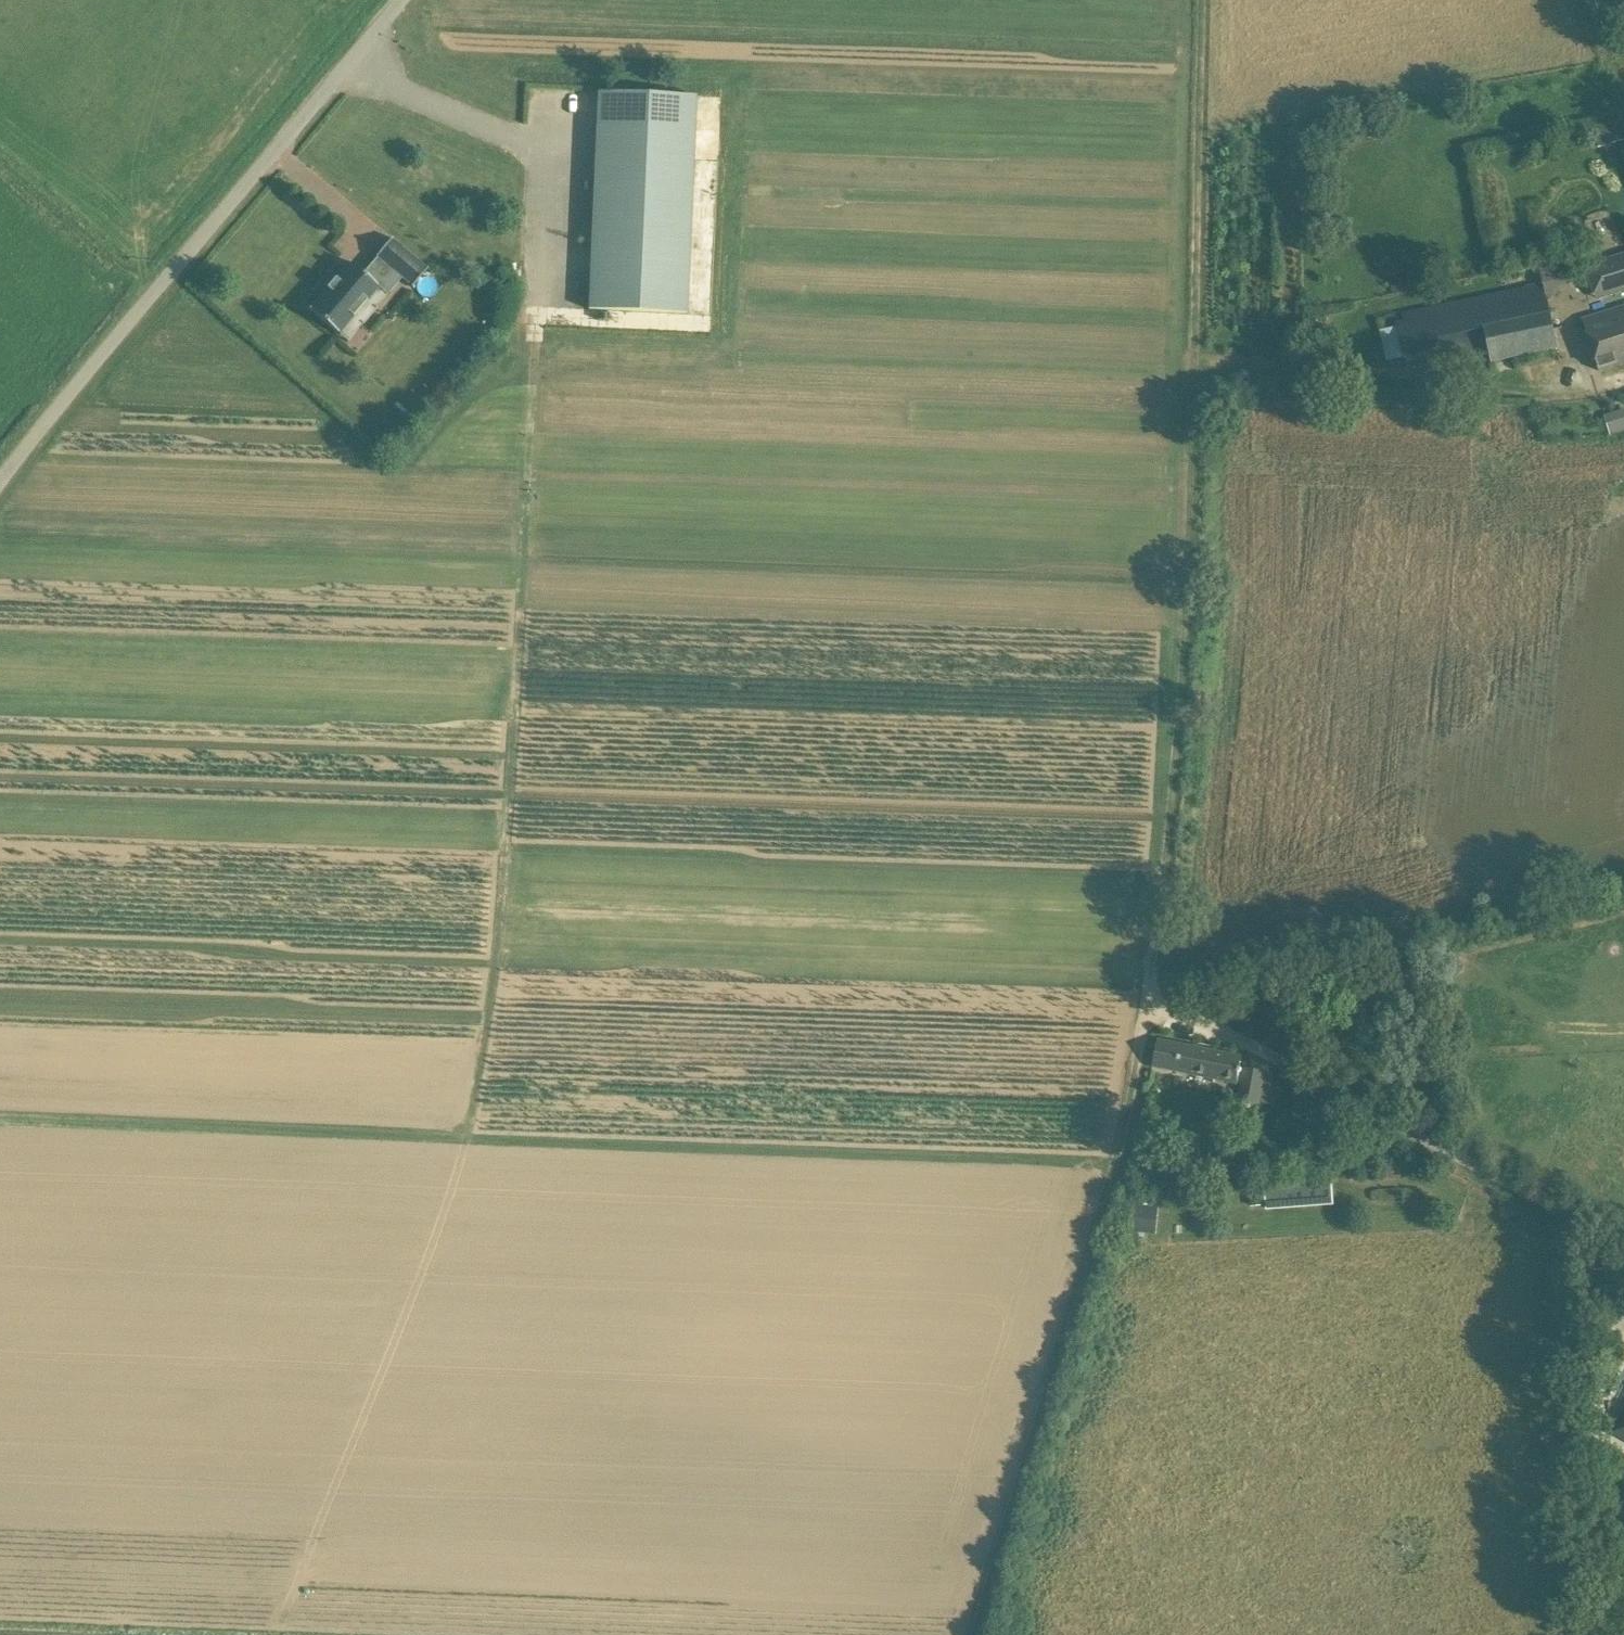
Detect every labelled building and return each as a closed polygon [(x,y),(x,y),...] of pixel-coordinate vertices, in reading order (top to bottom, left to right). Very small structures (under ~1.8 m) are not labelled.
[(686,313),(696,96),(598,91),(589,309),(686,313)] [(1599,147),(1623,140),(1623,119),(1593,128),(1599,147)] [(427,267),(426,269),(392,240),(393,238),(392,237),(376,256),(377,257),(378,256),(412,285),(411,286),(412,287),(428,268),(427,267)] [(1581,270),(1591,302),(1623,290),(1623,256),(1581,270)] [(1422,321),(1397,326),(1405,362),(1488,344),(1492,362),(1558,348),(1547,296),(1560,292),(1556,279),(1573,275),(1569,259),(1541,266),(1545,286),(1420,312),(1422,321)] [(380,287),(349,261),(348,262),(349,263),(336,279),(335,278),(334,279),(335,280),(329,288),(328,287),(327,288),(328,289),(311,308),(310,308),(309,309),(340,335),(341,334),(339,332),(353,316),(363,325),(377,308),(367,300),(378,287),(379,289),(380,287)] [(1599,371),(1623,363),(1623,306),(1583,319),(1599,371)] [(1605,416),(1611,435),(1623,431),(1623,410),(1605,416)] [(1245,1069),(1240,1068),(1242,1056),(1158,1039),(1153,1067),(1242,1084),(1239,1102),(1259,1106),(1259,1102),(1274,1105),(1279,1079),(1264,1076),(1265,1071),(1245,1068),(1245,1069)] [(1266,1192),(1268,1217),(1338,1211),(1336,1186),(1266,1192)] [(1262,1206),(1261,1189),(1250,1190),(1251,1206),(1262,1206)] [(1134,1204),(1131,1232),(1157,1234),(1159,1207),(1134,1204)] [(1611,1432),(1623,1439),(1623,1407),(1611,1432)]
